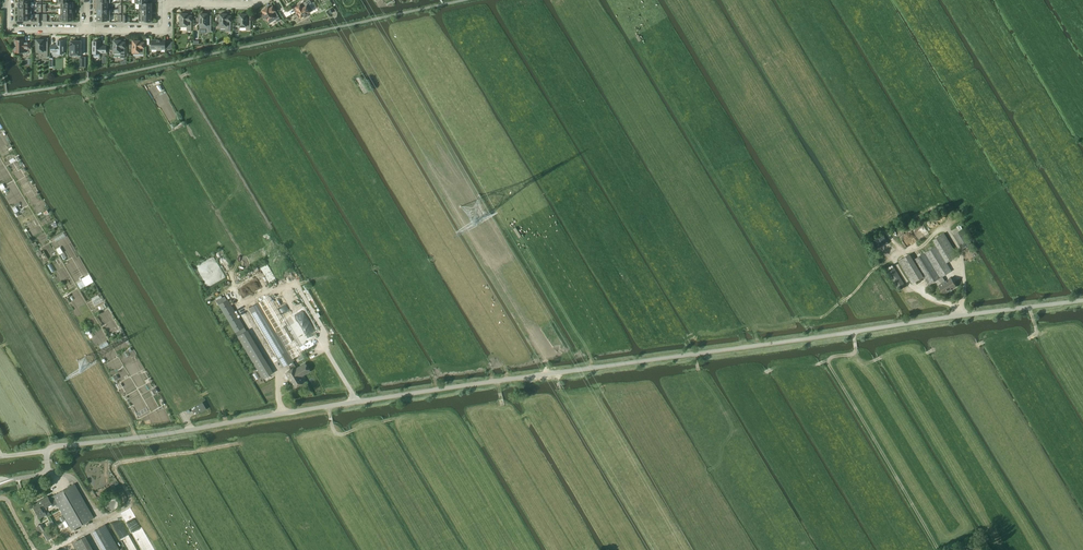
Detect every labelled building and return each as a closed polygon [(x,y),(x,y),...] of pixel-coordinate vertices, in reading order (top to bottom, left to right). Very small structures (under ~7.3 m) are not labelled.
[(297,13),(297,14),(300,18),(303,15),(304,18),(308,16),(306,13),(313,10),(309,4),(311,3),(310,0),(307,0),(296,7),(298,11),(296,12),(297,13)] [(262,10),(264,14),(262,15),(264,18),(266,17),(270,23),(275,20),(277,22),(281,20),(272,6),(269,8),(268,7),(266,8),(266,7),(266,8),(262,10)] [(180,21),(180,27),(187,27),(187,31),(191,31),(192,15),(187,15),(187,13),(185,13),(180,13),(180,17),(179,17),(179,21),(180,21)] [(200,27),(200,29),(207,29),(207,31),(211,31),(211,15),(207,15),(207,14),(205,14),(205,13),(205,14),(200,13),(200,17),(197,17),(197,21),(200,21),(200,27)] [(227,16),(227,14),(225,14),(224,14),(220,14),(220,18),(217,18),(217,22),(220,22),(220,27),(226,27),(226,31),(231,31),(231,16),(227,16)] [(246,16),(246,14),(245,14),(244,14),(239,14),(239,18),(237,18),(237,22),(239,22),(239,27),(246,28),(246,30),(250,30),(251,16),(246,16)] [(14,44),(15,44),(15,52),(21,52),(21,53),(25,53),(25,48),(31,48),(31,42),(26,42),(24,42),(24,40),(19,40),(19,39),(14,39),(14,44)] [(35,43),(35,47),(36,47),(36,53),(43,53),(43,57),(48,57),(48,41),(44,41),(44,39),(42,39),(41,39),(37,39),(37,43),(35,43)] [(51,52),(57,52),(57,53),(64,53),(64,51),(65,51),(65,46),(64,46),(64,41),(63,41),(60,40),(60,41),(57,40),(57,45),(51,45),(51,52)] [(70,45),(70,52),(69,53),(69,55),(70,56),(72,56),(73,55),(81,55),(81,41),(76,41),(75,40),(73,40),(72,41),(70,41),(70,44),(70,45)] [(100,47),(100,41),(97,41),(96,40),(94,41),(93,41),(93,46),(92,46),(92,51),(93,51),(93,53),(100,53),(100,52),(106,52),(106,46),(101,46),(101,47),(100,47)] [(114,48),(114,54),(120,54),(120,58),(125,58),(125,42),(121,42),(121,40),(119,40),(118,40),(114,40),(114,44),(111,44),(111,48),(114,48)] [(133,48),(133,54),(144,54),(144,42),(140,42),(140,40),(138,40),(133,40),(133,44),(130,44),(130,48),(133,48)] [(157,50),(161,50),(161,49),(165,49),(172,49),(172,42),(165,41),(165,40),(152,40),(152,49),(157,49),(157,50)] [(360,76),(356,78),(364,92),(368,90),(360,76)] [(954,235),(963,249),(971,244),(962,230),(954,235)] [(54,238),(56,242),(66,237),(63,233),(54,238)] [(936,246),(925,253),(940,278),(942,276),(951,271),(946,262),(958,256),(944,233),(933,240),(936,246)] [(938,279),(940,278),(925,253),(913,260),(910,254),(898,261),(912,283),(924,276),(929,285),(938,279)] [(260,268),(270,284),(276,280),(267,264),(260,268)] [(889,267),(885,269),(897,289),(904,284),(893,266),(890,269),(889,267)] [(942,276),(940,278),(948,291),(956,286),(951,278),(945,281),(942,276)] [(940,278),(938,279),(941,284),(939,285),(944,294),(948,291),(940,278)] [(215,298),(237,336),(246,331),(228,299),(227,300),(225,296),(222,297),(221,295),(215,298)] [(93,302),(95,305),(103,301),(100,297),(93,302)] [(260,301),(248,309),(282,367),(288,364),(292,361),(295,360),(260,301)] [(237,336),(237,337),(263,379),(273,373),(248,330),(246,331),(237,336)] [(99,346),(102,350),(109,345),(107,341),(99,346)] [(310,344),(306,347),(312,357),(316,354),(310,344)] [(292,361),(288,364),(291,369),(286,372),(289,377),(288,377),(294,387),(304,382),(300,376),(309,371),(305,363),(297,368),(292,361)] [(192,408),(196,415),(207,409),(204,402),(192,408)] [(74,483),(49,498),(52,504),(53,506),(57,504),(58,506),(57,507),(58,508),(59,507),(60,510),(59,511),(61,513),(62,513),(72,530),(94,518),(74,483)] [(49,498),(48,496),(38,502),(39,503),(34,506),(40,518),(46,515),(43,509),(52,504),(49,498)] [(102,549),(120,549),(105,524),(92,532),(102,549)] [(43,533),(47,540),(51,538),(46,530),(43,533)] [(85,537),(73,543),(77,549),(93,549),(85,537)]
